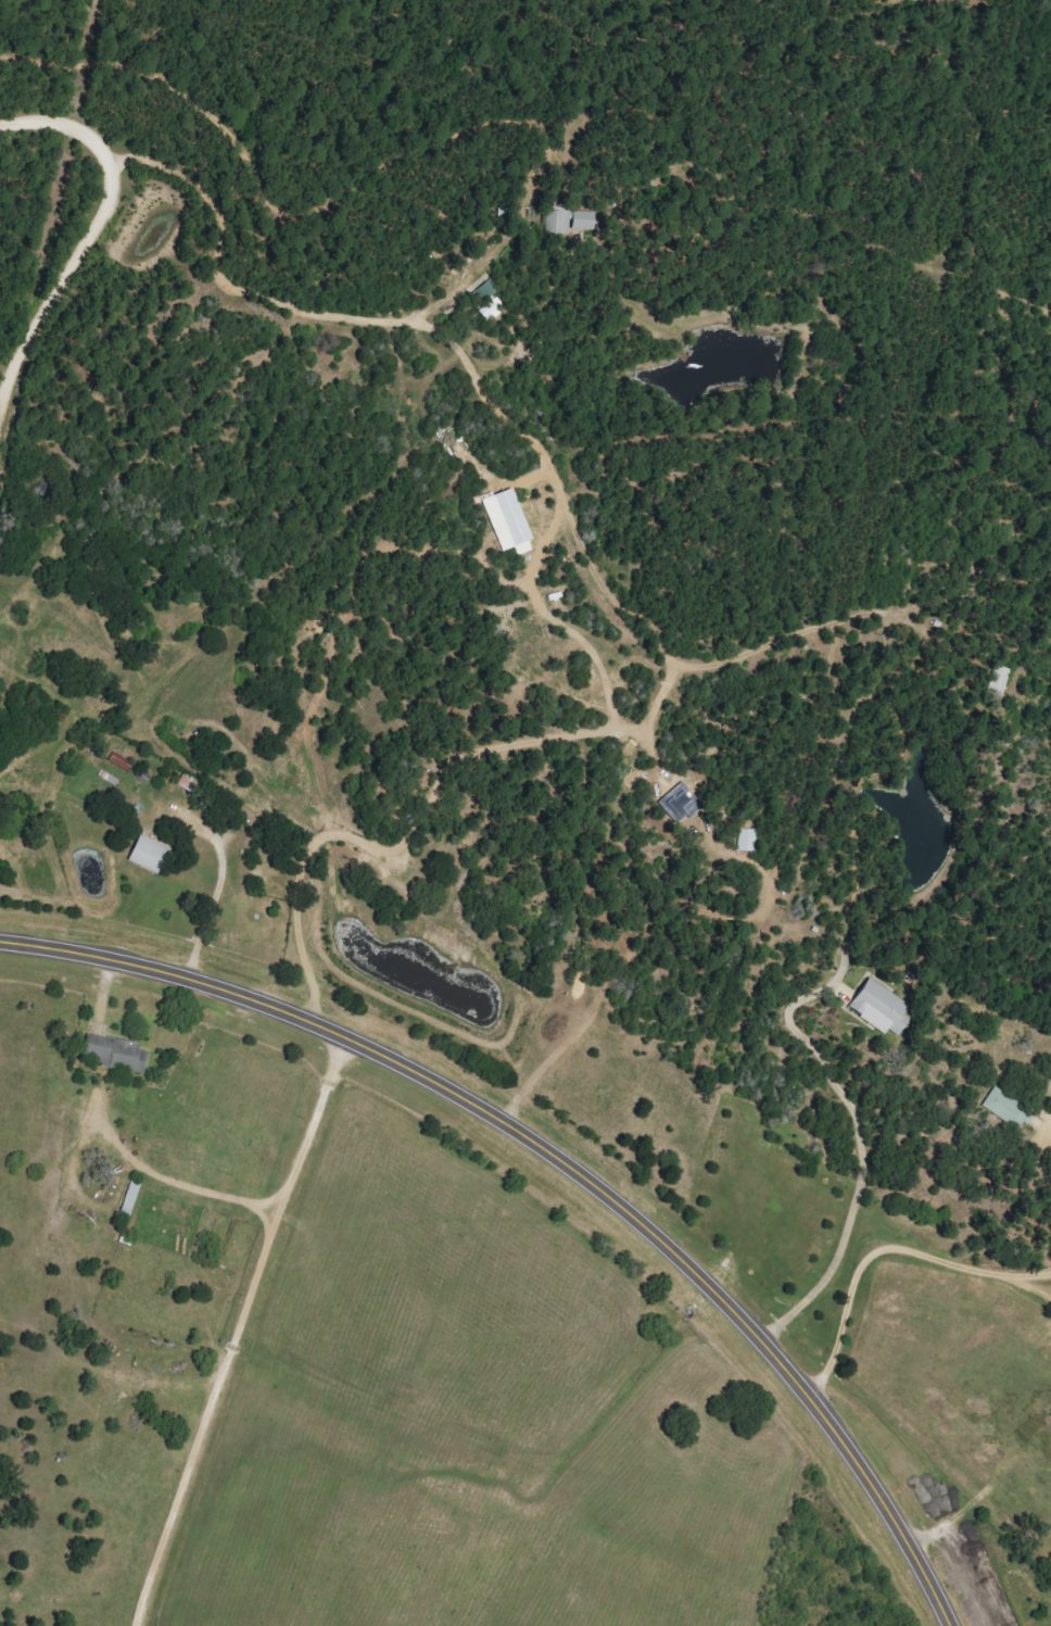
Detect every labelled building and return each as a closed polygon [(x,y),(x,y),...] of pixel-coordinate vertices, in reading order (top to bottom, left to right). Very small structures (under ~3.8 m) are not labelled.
[(535,540),(518,488),(486,498),(503,550),(535,540)] [(517,546),(520,555),(535,549),(532,541),(517,546)] [(211,787),(186,773),(180,784),(205,797),(211,787)] [(165,875),(178,849),(146,834),(133,860),(165,875)] [(870,977),(850,1008),(890,1033),(892,1030),(901,1036),(918,1007),(870,977)] [(86,1034),(80,1061),(143,1074),(149,1047),(86,1034)] [(984,1107),(1021,1131),(1033,1112),(995,1088),(984,1107)]
